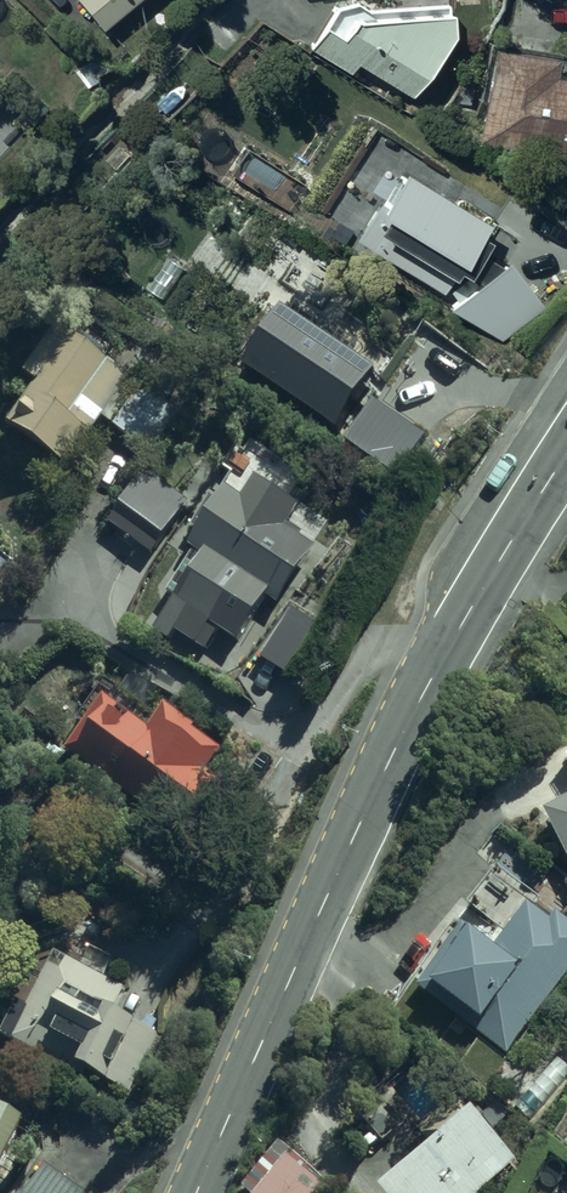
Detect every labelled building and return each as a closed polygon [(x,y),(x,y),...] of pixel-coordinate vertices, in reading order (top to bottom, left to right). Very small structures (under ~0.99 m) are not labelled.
[(96,30),(132,0),(72,0),(96,30)] [(349,63),(404,98),(444,33),(441,4),(358,8),(345,0),(332,0),(317,25),(313,25),(303,48),(343,74),(349,63)] [(469,144),(566,156),(566,80),(544,77),(547,57),(481,49),(469,144)] [(482,223),(391,170),(349,240),(439,295),(451,275),(459,280),(461,276),(471,282),(439,309),(501,342),(542,307),(499,260),(494,264),(476,254),(484,240),(475,235),(482,223)] [(2,425),(62,468),(128,377),(100,357),(102,354),(76,336),(70,343),(50,329),(16,377),(29,386),(2,425)] [(140,390),(111,429),(140,451),(169,411),(140,390)] [(114,509),(103,524),(146,555),(183,505),(165,492),(170,486),(144,466),(113,508),(114,509)] [(159,595),(166,600),(143,638),(162,650),(171,634),(191,647),(192,645),(201,651),(213,632),(232,644),(260,598),(272,605),(307,548),(297,542),(302,533),(284,522),(293,507),(250,480),(236,503),(219,492),(210,507),(203,503),(186,529),(190,531),(180,547),(188,552),(174,574),(169,571),(160,585),(164,587),(159,595)] [(157,707),(140,732),(88,696),(70,724),(76,728),(57,755),(192,846),(229,791),(200,771),(213,752),(186,734),(189,729),(157,707)] [(538,817),(566,872),(566,801),(538,817)] [(408,989),(505,1054),(566,970),(566,923),(552,913),(547,920),(524,903),(489,950),(455,925),(408,989)] [(0,1001),(0,1039),(77,1074),(78,1071),(126,1092),(152,1034),(112,1016),(124,989),(101,978),(110,958),(82,945),(79,952),(70,948),(66,957),(54,952),(33,957),(28,967),(20,963),(0,1001)] [(511,1105),(527,1120),(566,1076),(566,1069),(554,1057),(511,1105)] [(350,1110),(378,1141),(435,1091),(408,1059),(350,1110)] [(462,1111),(368,1189),(372,1192),(474,1192),(498,1172),(501,1176),(519,1160),(492,1129),(485,1135),(462,1111)] [(15,1125),(0,1116),(0,1150),(15,1125)] [(245,1192),(326,1192),(279,1153),(245,1192)] [(40,1164),(19,1192),(82,1192),(40,1164)]
